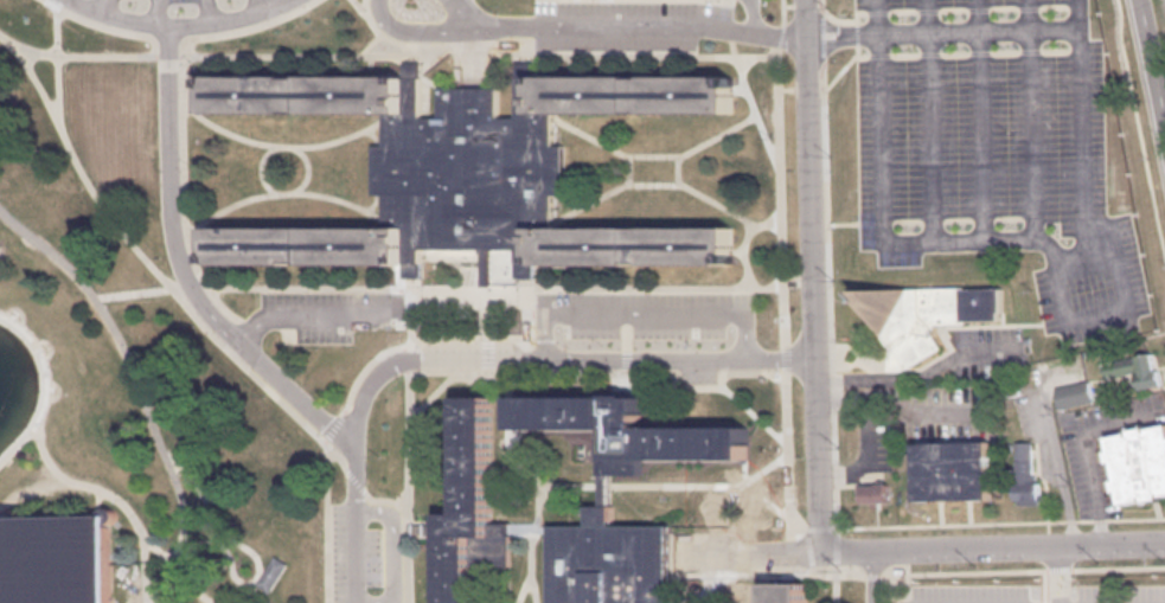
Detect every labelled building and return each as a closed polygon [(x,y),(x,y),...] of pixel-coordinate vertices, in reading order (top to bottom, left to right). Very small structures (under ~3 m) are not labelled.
[(732,113),(732,94),(732,82),(732,78),(574,77),(540,76),(519,76),(519,115),(553,113),(557,113),(732,113)] [(206,77),(206,85),(206,90),(206,113),(380,111),(388,111),(401,113),(401,78),(206,77)] [(555,226),(555,217),(555,194),(565,195),(564,146),(555,146),(553,122),(553,113),(519,115),(500,115),(500,88),(442,89),(441,115),(423,116),(422,77),(407,77),(401,78),(401,113),(388,111),(388,143),(376,143),(375,193),(386,194),(386,226),(397,227),(398,264),(398,277),(421,277),(421,248),(485,249),(485,284),(493,284),(493,248),(514,249),(516,230),(555,226)] [(207,226),(207,248),(207,252),(207,263),(395,264),(398,264),(397,227),(386,226),(383,226),(207,226)] [(734,263),(734,252),(734,246),(732,227),(558,226),(555,226),(516,230),(514,249),(514,276),(535,276),(535,263),(572,263),(734,263)] [(889,370),(903,371),(940,346),(934,335),(934,323),(1003,320),(1001,286),(856,289),(889,347),(889,370)] [(1164,383),(1160,368),(1157,370),(1153,351),(1148,352),(1116,359),(1115,354),(1102,357),(1107,376),(1118,373),(1118,374),(1127,373),(1129,384),(1139,381),(1140,387),(1164,383)] [(601,474),(609,473),(642,473),(642,458),(748,456),(749,426),(642,426),(641,397),(632,397),(632,378),(609,377),(610,397),(514,396),(514,429),(601,428),(601,474)] [(1058,387),(1062,408),(1096,400),(1092,380),(1058,387)] [(474,565),(474,602),(442,602),(442,538),(442,533),(417,533),(417,522),(442,522),(442,518),(442,512),(461,512),(460,394),(474,394),(493,394),(493,398),(493,521),(513,521),(513,534),(513,565),(474,565)] [(1109,435),(1164,424),(1164,495),(1124,503),(1109,435)] [(916,441),(917,500),(993,499),(992,440),(916,441)] [(1016,441),(1018,503),(1041,503),(1045,496),(1041,492),(1041,481),(1037,481),(1037,475),(1035,472),(1033,441),(1016,441)] [(601,474),(601,505),(609,505),(609,473),(601,474)] [(890,483),(890,501),(864,502),(863,485),(878,485),(878,482),(890,483)] [(557,532),(557,602),(670,602),(671,531),(671,525),(657,525),(615,525),(614,506),(609,505),(601,505),(588,505),(588,525),(557,524),(557,532)] [(109,526),(116,518),(114,511),(102,508),(96,514),(2,518),(4,602),(112,602),(109,526)] [(260,584),(274,591),(289,561),(275,555),(260,584)] [(807,583),(796,583),(770,584),(770,602),(807,602),(807,583)]
